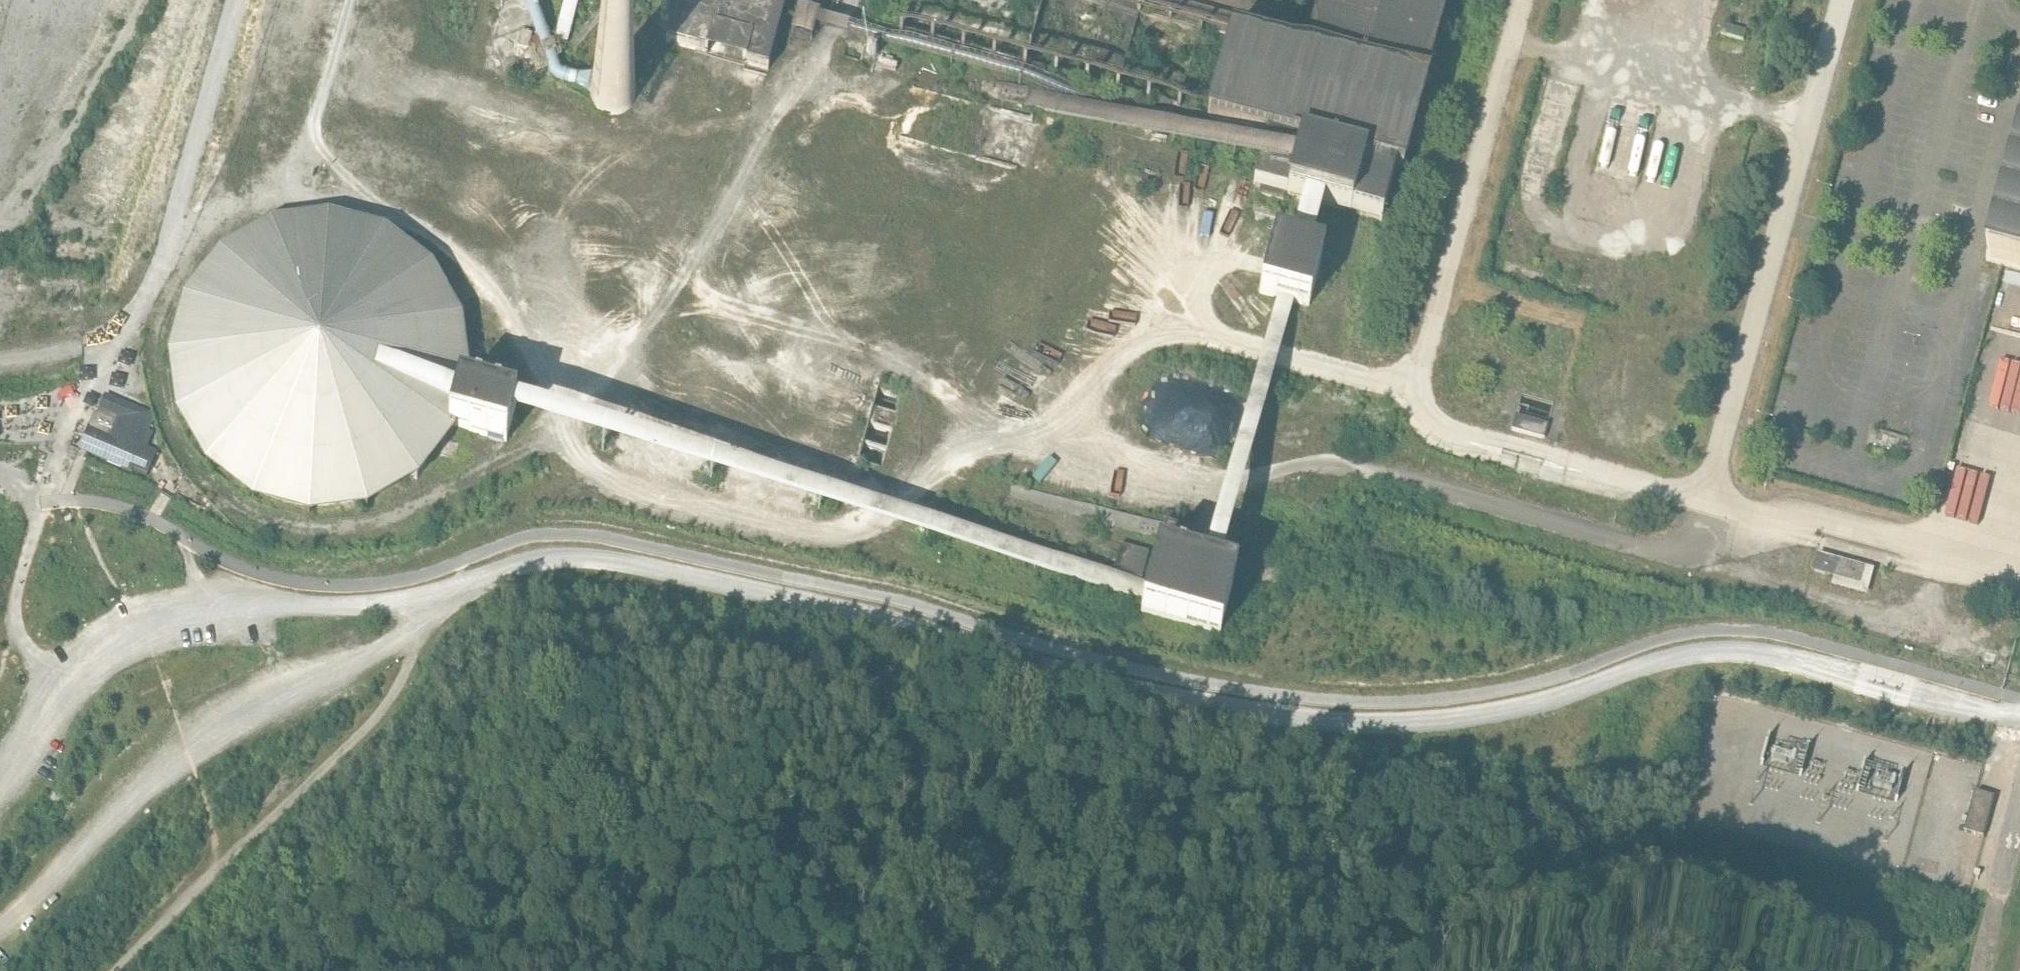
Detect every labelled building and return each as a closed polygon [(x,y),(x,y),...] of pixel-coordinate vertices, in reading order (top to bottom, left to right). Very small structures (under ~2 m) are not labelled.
[(768,69),(787,0),(677,0),(674,11),(663,9),(659,21),(672,23),(667,41),(746,63),(768,69)] [(1307,51),(1425,84),(1447,0),(1321,0),(1307,51)] [(791,36),(812,41),(819,16),(798,10),(791,36)] [(1426,85),(1425,84),(1307,51),(1231,31),(1208,120),(1268,137),(1254,185),(1255,186),(1254,191),(1284,199),(1285,194),(1352,212),(1353,211),(1382,220),(1395,172),(1402,174),(1426,85)] [(606,69),(604,70),(600,72),(597,75),(594,78),(592,82),(590,87),(590,91),(590,96),(592,100),(594,104),(596,108),(600,110),(604,113),(608,114),(612,115),(617,114),(621,113),(625,111),(629,109),(632,105),(634,101),(636,97),(636,93),(636,88),(635,84),(633,80),(631,76),(627,73),(624,71),(619,69),(615,68),(610,69),(606,69)] [(1992,262),(2019,269),(2019,159),(1992,262)] [(451,438),(459,423),(502,439),(507,426),(512,412),(514,404),(469,388),(470,357),(466,329),(457,303),(451,292),(445,282),(435,268),(425,257),(414,247),(404,240),(390,232),(377,226),(362,220),(351,217),(340,215),(327,214),(313,214),(298,216),(285,218),(272,222),(249,232),(236,239),(226,247),(218,254),(208,264),(199,274),(192,285),(187,295),(178,314),(175,325),(172,338),(170,351),(169,365),(171,390),(177,411),(180,420),(189,439),(202,458),(208,466),(217,474),(226,482),(238,491),(246,496),(258,502),(273,508),(286,511),(299,514),(312,515),(327,515),(340,514),(356,511),(368,507),(385,500),(396,494),(407,487),(418,479),(428,469),(444,449),(451,438)] [(1293,301),(1309,306),(1323,254),(1274,241),(1270,258),(1259,292),(1279,297),(1293,301)] [(1293,301),(1279,297),(1216,571),(1228,574),(1293,301)] [(151,414),(105,395),(98,414),(94,413),(88,428),(97,432),(88,453),(130,470),(146,477),(156,453),(146,449),(152,433),(148,431),(153,419),(151,414)] [(1113,570),(512,412),(507,426),(1144,601),(1150,579),(1142,577),(1113,570)] [(1221,632),(1236,577),(1228,574),(1216,571),(1201,567),(1209,537),(1165,525),(1150,579),(1144,601),(1141,611),(1221,632)] [(1120,545),(1113,570),(1142,577),(1149,552),(1120,545)] [(1815,569),(1867,584),(1871,569),(1819,555),(1815,569)] [(1995,797),(1976,791),(1965,831),(1984,836),(1995,797)]
